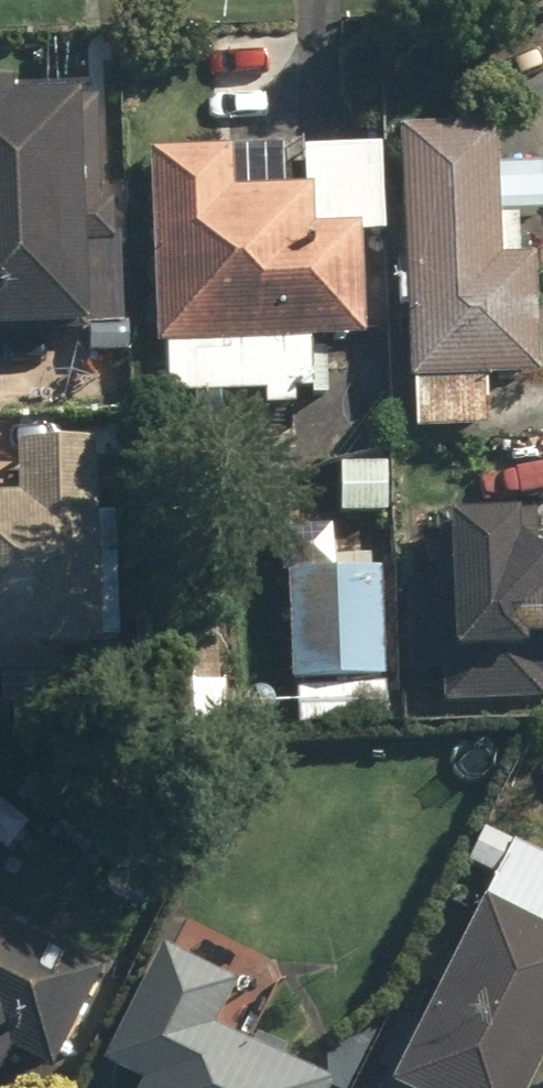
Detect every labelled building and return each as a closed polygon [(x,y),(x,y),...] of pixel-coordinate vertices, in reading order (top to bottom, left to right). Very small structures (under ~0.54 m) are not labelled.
[(79,333),(73,100),(6,102),(5,87),(0,87),(0,335),(79,333)] [(395,129),(405,384),(536,379),(531,255),(516,256),(514,217),(541,216),(538,164),(495,166),(494,125),(395,129)] [(148,154),(153,349),(164,349),(165,398),(261,396),(262,409),(292,408),(292,394),(308,393),(306,343),(359,342),(356,228),(310,229),(309,190),(229,192),(228,152),(148,154)] [(112,674),(108,521),(89,521),(87,448),(11,450),(12,492),(0,492),(0,677),(112,674)] [(435,518),(437,582),(404,583),(407,677),(439,676),(440,706),(542,702),(542,683),(542,555),(542,546),(535,546),(534,514),(435,518)] [(287,572),(289,682),(382,680),(380,570),(287,572)] [(149,727),(224,728),(225,680),(216,679),(217,620),(151,619),(149,727)] [(380,1087),(526,1087),(542,1054),(542,929),(540,928),(542,922),(542,860),(511,844),(392,1076),(387,1074),(380,1087)] [(7,1054),(49,1074),(100,971),(0,922),(0,1067),(7,1054)] [(159,946),(99,1064),(139,1084),(137,1087),(326,1087),(327,1087),(277,1062),(282,1052),(252,1036),(247,1046),(211,1028),(234,983),(159,946)]
